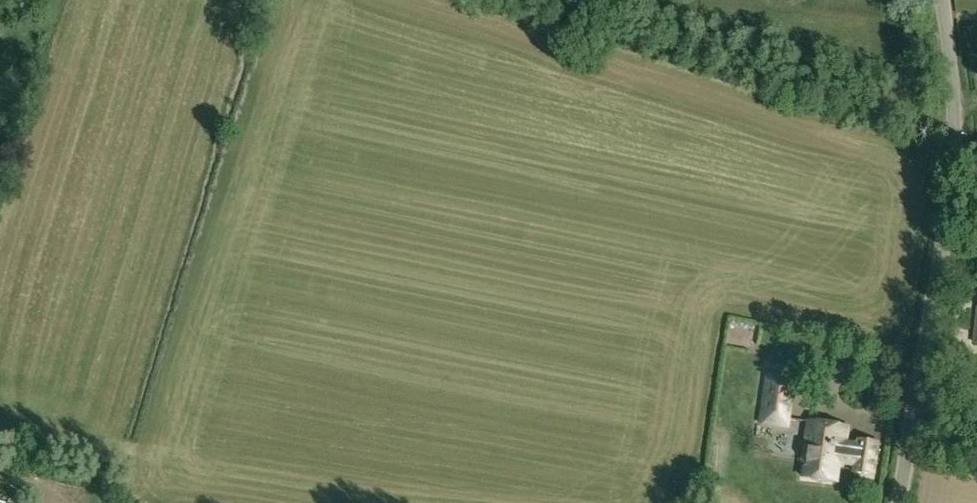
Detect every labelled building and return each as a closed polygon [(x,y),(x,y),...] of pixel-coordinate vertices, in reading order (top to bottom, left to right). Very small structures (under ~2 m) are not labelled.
[(782,370),(804,371),(804,361),(782,360),(782,370)] [(765,376),(759,414),(792,419),(797,377),(769,373),(769,376),(765,376)] [(854,472),(874,475),(879,443),(859,440),(858,449),(846,448),(849,427),(808,421),(800,476),(837,482),(840,466),(843,467),(844,462),(856,464),(854,472)]
